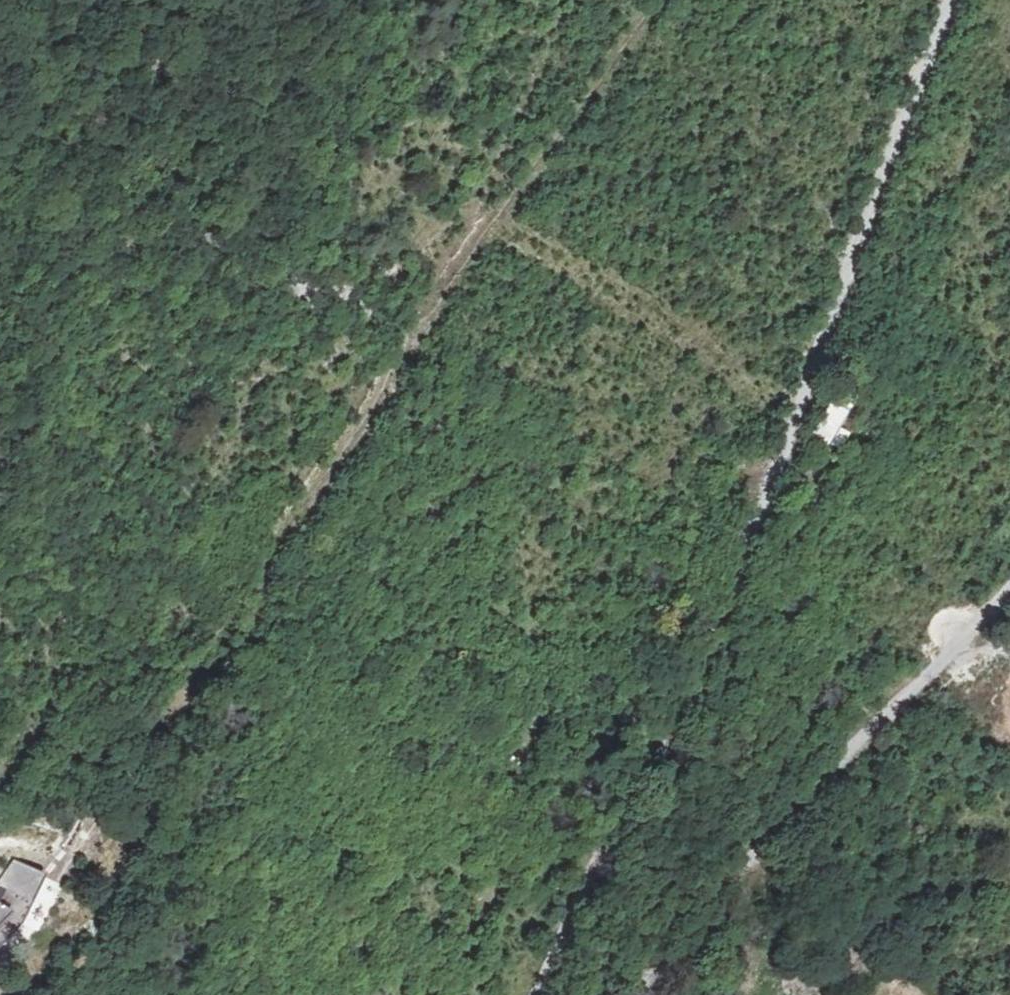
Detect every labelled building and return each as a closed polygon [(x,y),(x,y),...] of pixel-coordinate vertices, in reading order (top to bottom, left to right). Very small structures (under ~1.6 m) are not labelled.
[(823,454),(851,409),(834,398),(807,444),(823,454)] [(21,922),(42,879),(11,861),(0,879),(0,943),(21,922)]
